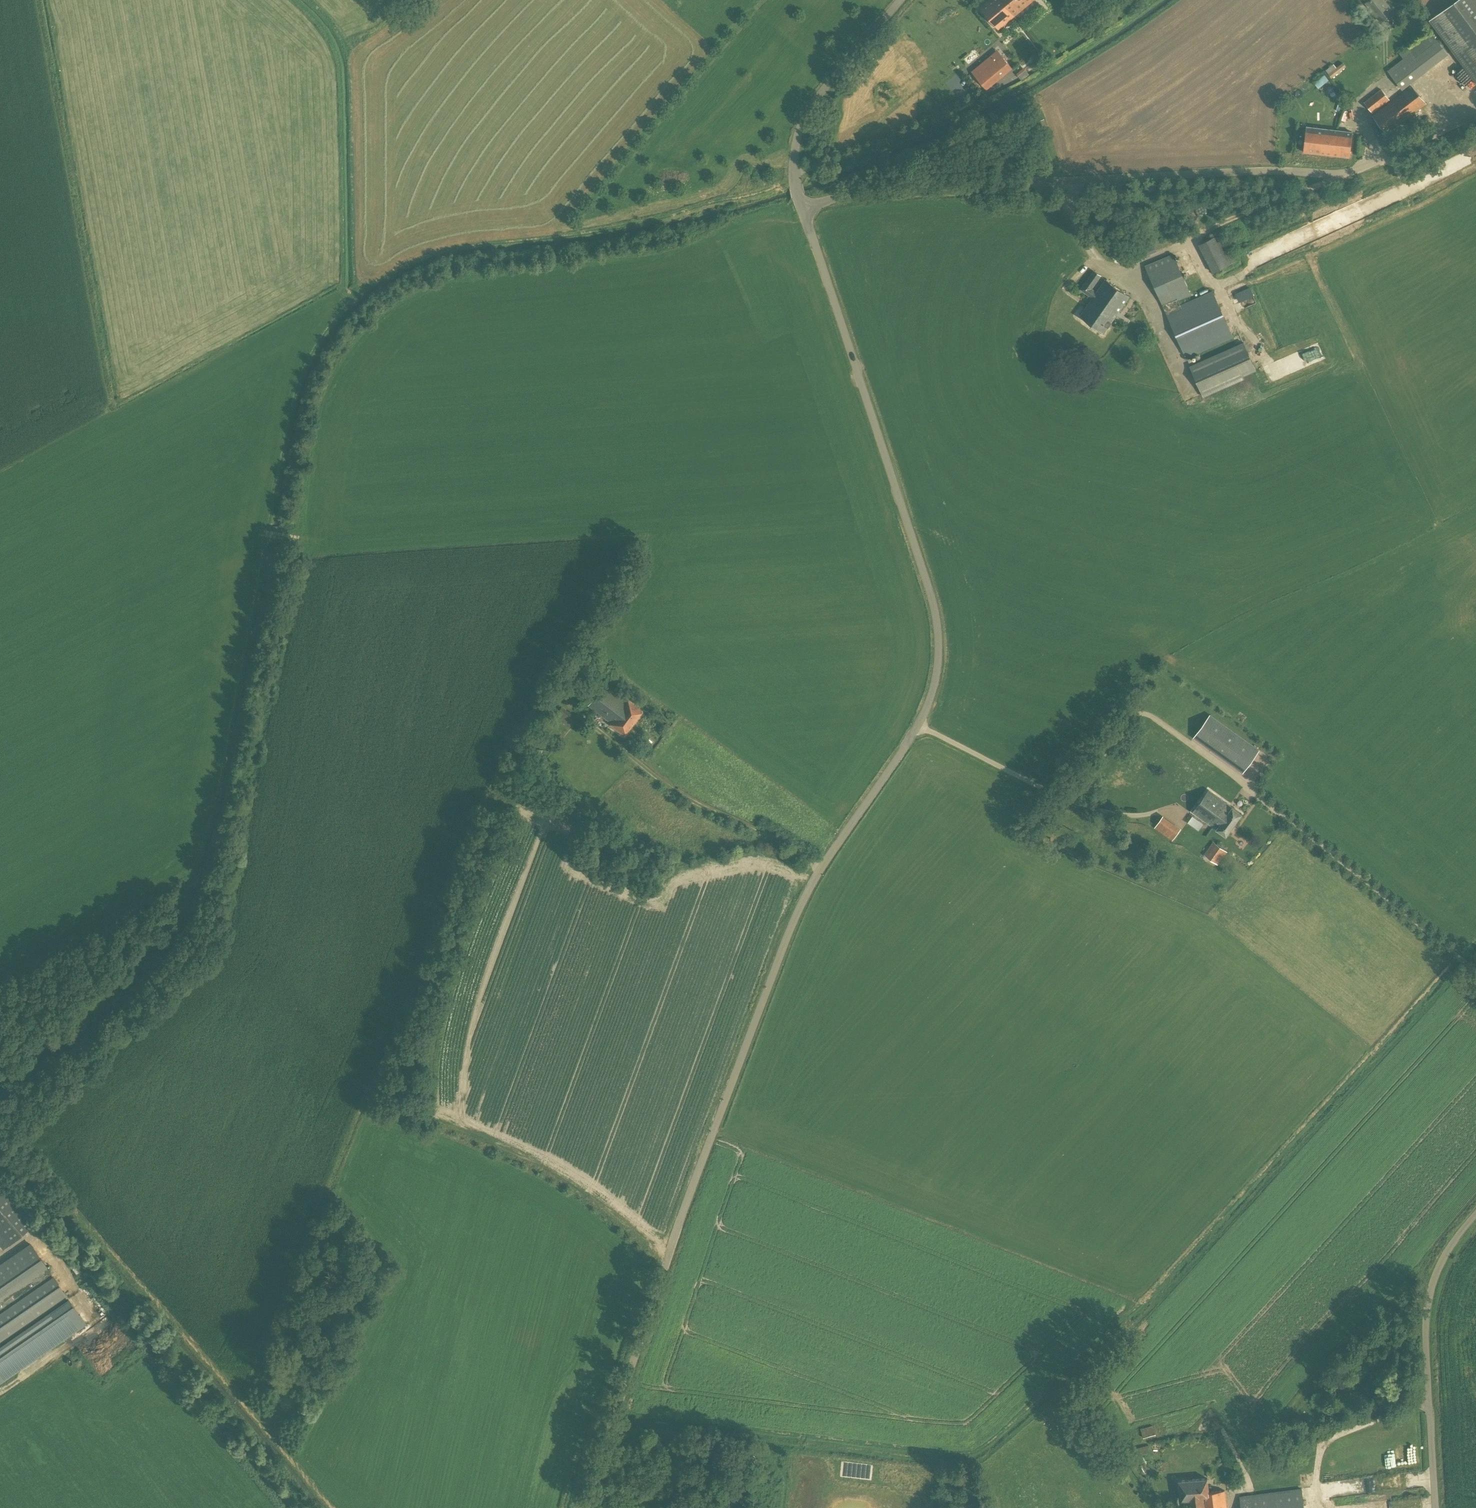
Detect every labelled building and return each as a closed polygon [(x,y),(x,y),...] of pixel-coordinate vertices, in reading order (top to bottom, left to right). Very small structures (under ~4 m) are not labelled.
[(1001,0),(988,0),(980,7),(998,29),(1014,16),(1001,0)] [(1014,16),(1034,0),(1001,0),(1014,16)] [(1430,22),(1475,83),(1475,0),(1458,0),(1430,22)] [(1438,63),(1448,55),(1431,32),(1408,49),(1407,47),(1399,52),(1403,58),(1388,71),(1402,90),(1425,72),(1438,63)] [(1012,68),(997,49),(971,71),(987,89),(1012,68)] [(1024,67),(1016,74),(1022,81),(1030,75),(1024,67)] [(1328,73),(1317,80),(1321,86),(1332,78),(1328,73)] [(1426,104),(1411,85),(1372,115),(1387,134),(1426,104)] [(1386,96),(1388,94),(1384,90),(1382,92),(1381,90),(1367,101),(1375,111),(1389,100),(1386,96)] [(1044,119),(1035,122),(1040,136),(1049,132),(1044,119)] [(1304,152),(1326,155),(1329,129),(1306,127),(1304,152)] [(1329,129),(1326,155),(1349,157),(1352,131),(1329,129)] [(1212,233),(1214,237),(1199,244),(1213,273),(1237,260),(1221,229),(1212,233)] [(1145,265),(1186,359),(1234,337),(1212,290),(1180,305),(1178,301),(1191,295),(1173,253),(1145,265)] [(1094,270),(1084,284),(1099,294),(1097,297),(1112,308),(1107,315),(1113,320),(1129,296),(1105,279),(1097,291),(1092,288),(1102,275),(1094,270)] [(1099,294),(1084,284),(1080,290),(1092,298),(1080,316),(1104,333),(1113,320),(1107,315),(1112,308),(1097,297),(1099,294)] [(1246,307),(1260,300),(1253,285),(1239,292),(1246,307)] [(1190,368),(1202,394),(1256,370),(1244,344),(1190,368)] [(587,704),(611,722),(610,724),(624,735),(642,711),(627,700),(626,702),(602,684),(587,704)] [(1210,714),(1193,737),(1243,773),(1260,750),(1210,714)] [(541,725),(534,735),(548,745),(555,735),(541,725)] [(1193,813),(1212,826),(1216,821),(1219,816),(1227,804),(1209,791),(1193,813)] [(1216,821),(1212,826),(1226,837),(1242,815),(1227,804),(1219,816),(1216,821)] [(1163,816),(1155,828),(1162,833),(1170,822),(1163,816)] [(1204,854),(1218,864),(1227,851),(1213,841),(1204,854)] [(35,1224),(0,1180),(0,1242),(5,1238),(10,1243),(35,1224)] [(69,1299),(30,1243),(0,1264),(0,1347),(69,1299)] [(1141,1429),(1143,1438),(1155,1434),(1153,1425),(1141,1429)] [(1132,1449),(1134,1456),(1149,1452),(1147,1445),(1132,1449)] [(1179,1481),(1181,1500),(1184,1500),(1185,1507),(1227,1507),(1225,1490),(1209,1491),(1207,1478),(1179,1481)] [(1239,1496),(1241,1507),(1304,1507),(1302,1488),(1239,1496)]
